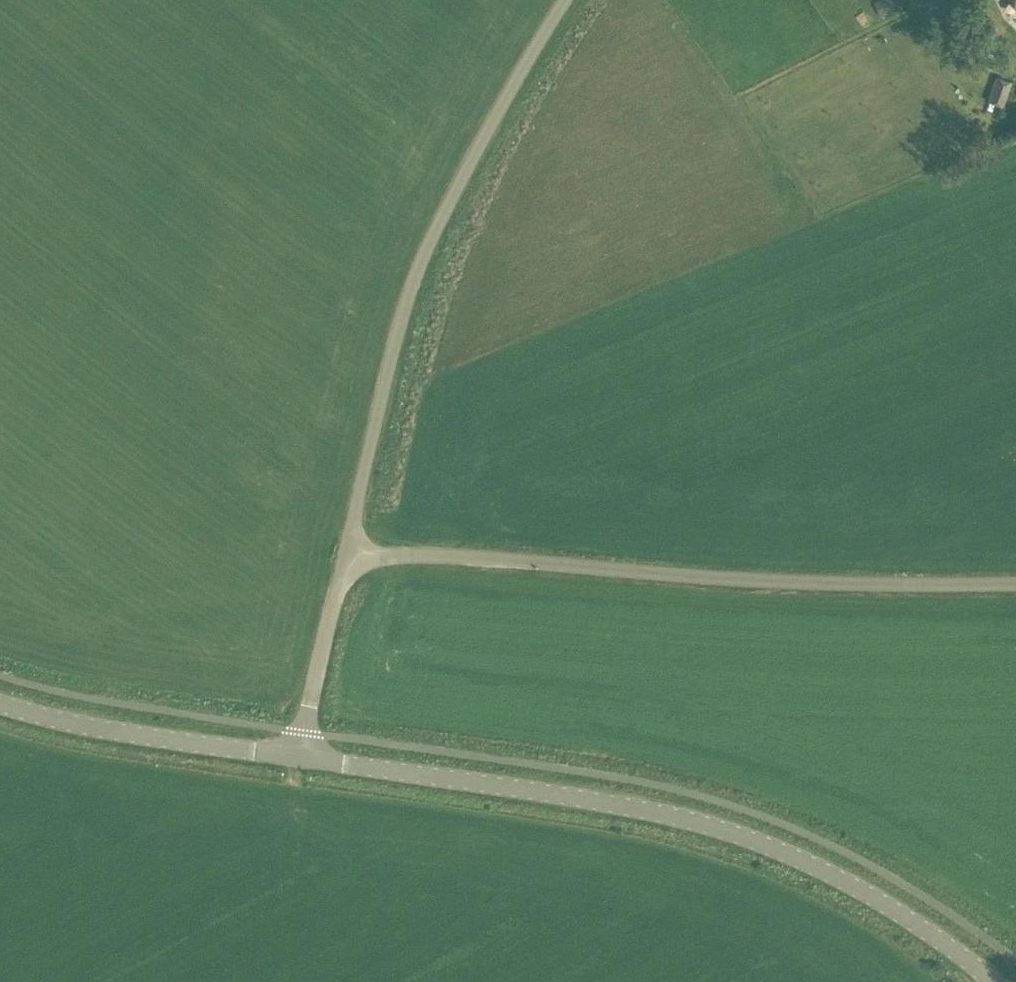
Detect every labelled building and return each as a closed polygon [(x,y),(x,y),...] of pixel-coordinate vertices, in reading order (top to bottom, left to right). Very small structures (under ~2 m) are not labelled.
[(896,8),(892,0),(882,0),(876,3),(882,15),(896,8)] [(1003,110),(1010,84),(994,80),(988,106),(1003,110)]
